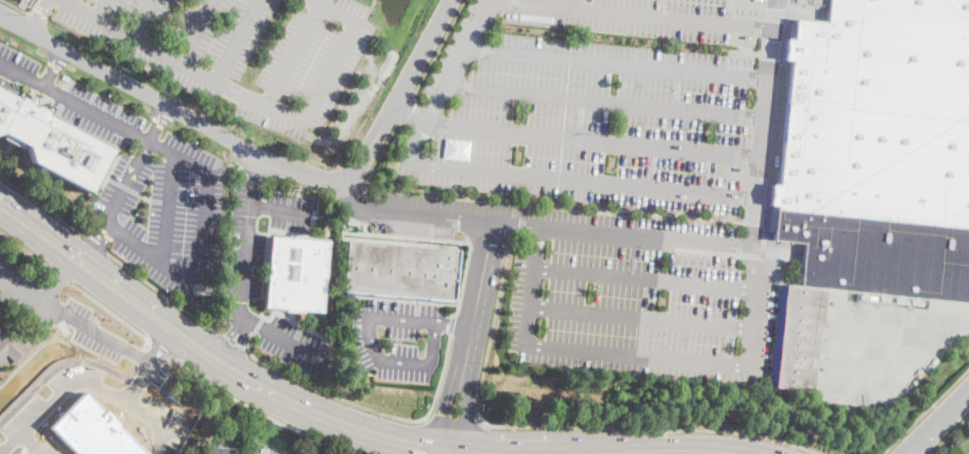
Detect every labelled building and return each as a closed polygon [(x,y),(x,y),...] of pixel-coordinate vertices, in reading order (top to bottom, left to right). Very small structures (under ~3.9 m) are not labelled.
[(836,17),(838,0),(968,0),(968,313),(834,299),(808,296),(812,253),(780,250),(784,216),(776,215),(778,193),(786,194),(799,70),(791,69),(793,48),(801,49),(803,28),(835,31),(836,17)] [(796,4),(798,0),(838,0),(836,17),(796,4)] [(1,133),(0,133),(0,90),(1,91),(17,100),(18,97),(28,103),(30,107),(36,106),(45,112),(45,114),(111,149),(90,192),(31,162),(26,147),(20,148),(2,138),(1,133)] [(271,236),(326,240),(321,309),(266,305),(271,236)] [(459,250),(455,301),(343,291),(348,240),(459,250)] [(808,296),(834,299),(822,327),(819,327),(813,391),(775,387),(785,285),(808,296)] [(6,355),(0,361),(0,322),(15,338),(24,329),(37,344),(15,365),(6,355)] [(259,420),(256,430),(249,428),(252,418),(259,420)] [(231,450),(231,453),(207,453),(207,447),(216,448),(217,440),(222,440),(222,449),(231,450)]
